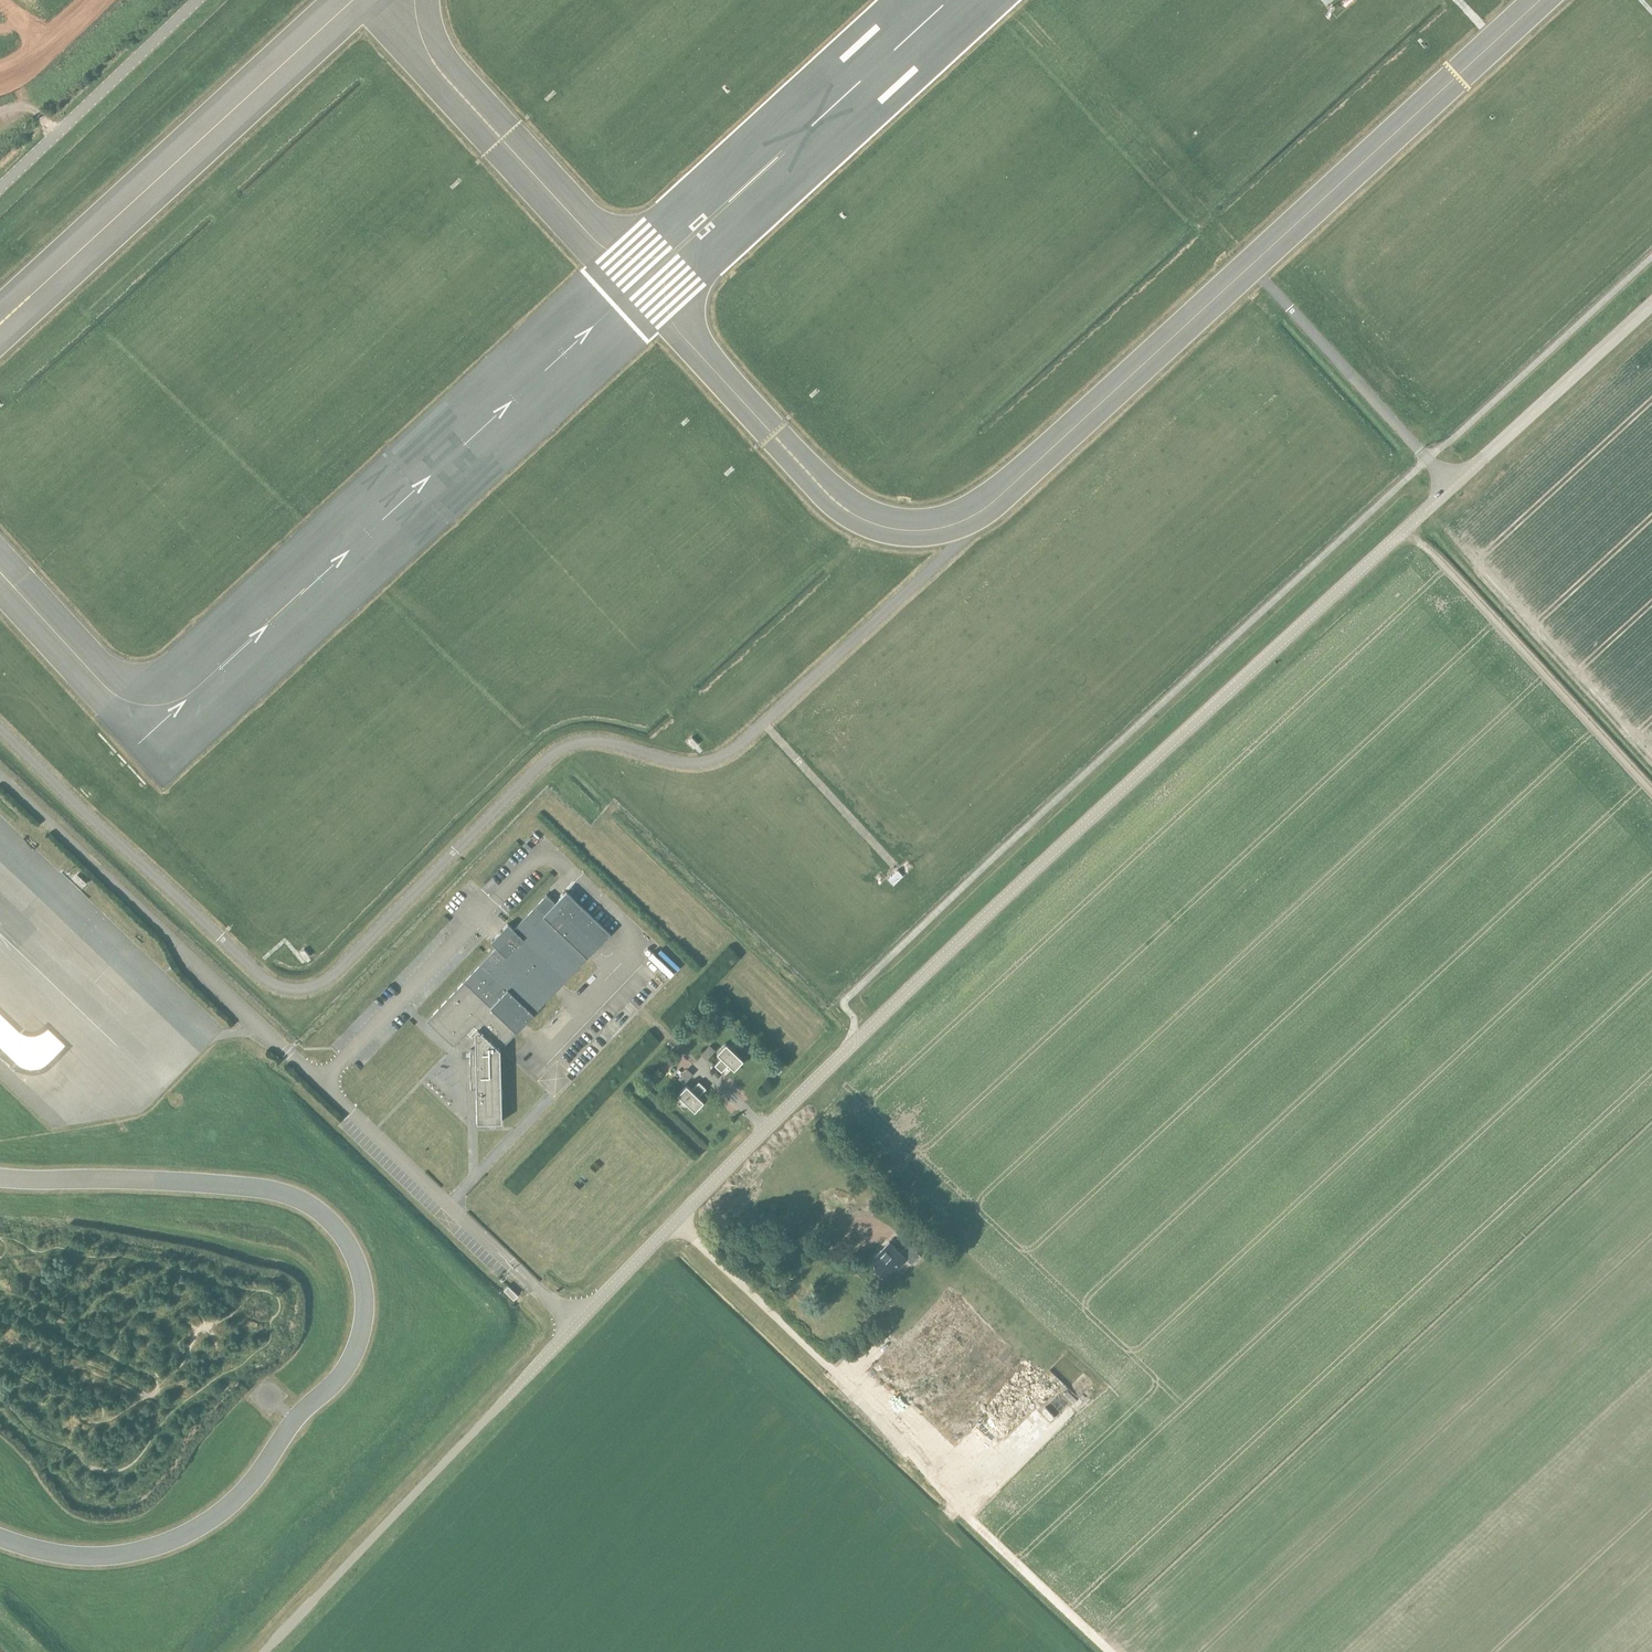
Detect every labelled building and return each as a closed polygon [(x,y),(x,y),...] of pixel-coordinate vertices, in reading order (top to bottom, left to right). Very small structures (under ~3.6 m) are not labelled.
[(687,743),(693,749),(698,744),(692,738),(687,743)] [(537,830),(527,834),(533,847),(542,842),(537,830)] [(893,884),(903,876),(898,871),(889,879),(893,884)] [(74,875),(70,878),(79,887),(83,883),(74,875)] [(500,1050),(588,957),(610,934),(557,883),(514,929),(508,924),(491,942),(496,948),(426,1021),(453,1047),(471,1028),(474,1031),(475,1050),(470,1050),(471,1087),(476,1087),(476,1123),(502,1122),(500,1050)] [(310,956),(304,950),(299,954),(305,960),(310,956)] [(3,1050),(19,1033),(0,1015),(0,1047),(3,1050)] [(734,1069),(743,1060),(725,1043),(716,1053),(721,1058),(714,1065),(721,1072),(729,1065),(734,1069)] [(710,1045),(701,1055),(707,1060),(716,1051),(710,1045)] [(583,1058),(581,1061),(575,1059),(571,1068),(580,1072),(586,1059),(583,1058)] [(687,1069),(679,1078),(684,1084),(693,1074),(687,1069)] [(677,1095),(694,1111),(703,1101),(698,1096),(706,1089),(698,1082),(691,1090),(686,1085),(677,1095)] [(907,1259),(911,1263),(920,1255),(908,1244),(907,1244),(908,1245),(900,1253),(889,1242),(870,1262),(887,1279),(907,1259)] [(503,1290),(514,1300),(518,1295),(508,1286),(503,1290)] [(1057,1394),(1049,1403),(1057,1411),(1066,1402),(1057,1394)] [(985,1431),(974,1443),(981,1449),(992,1438),(985,1431)]
